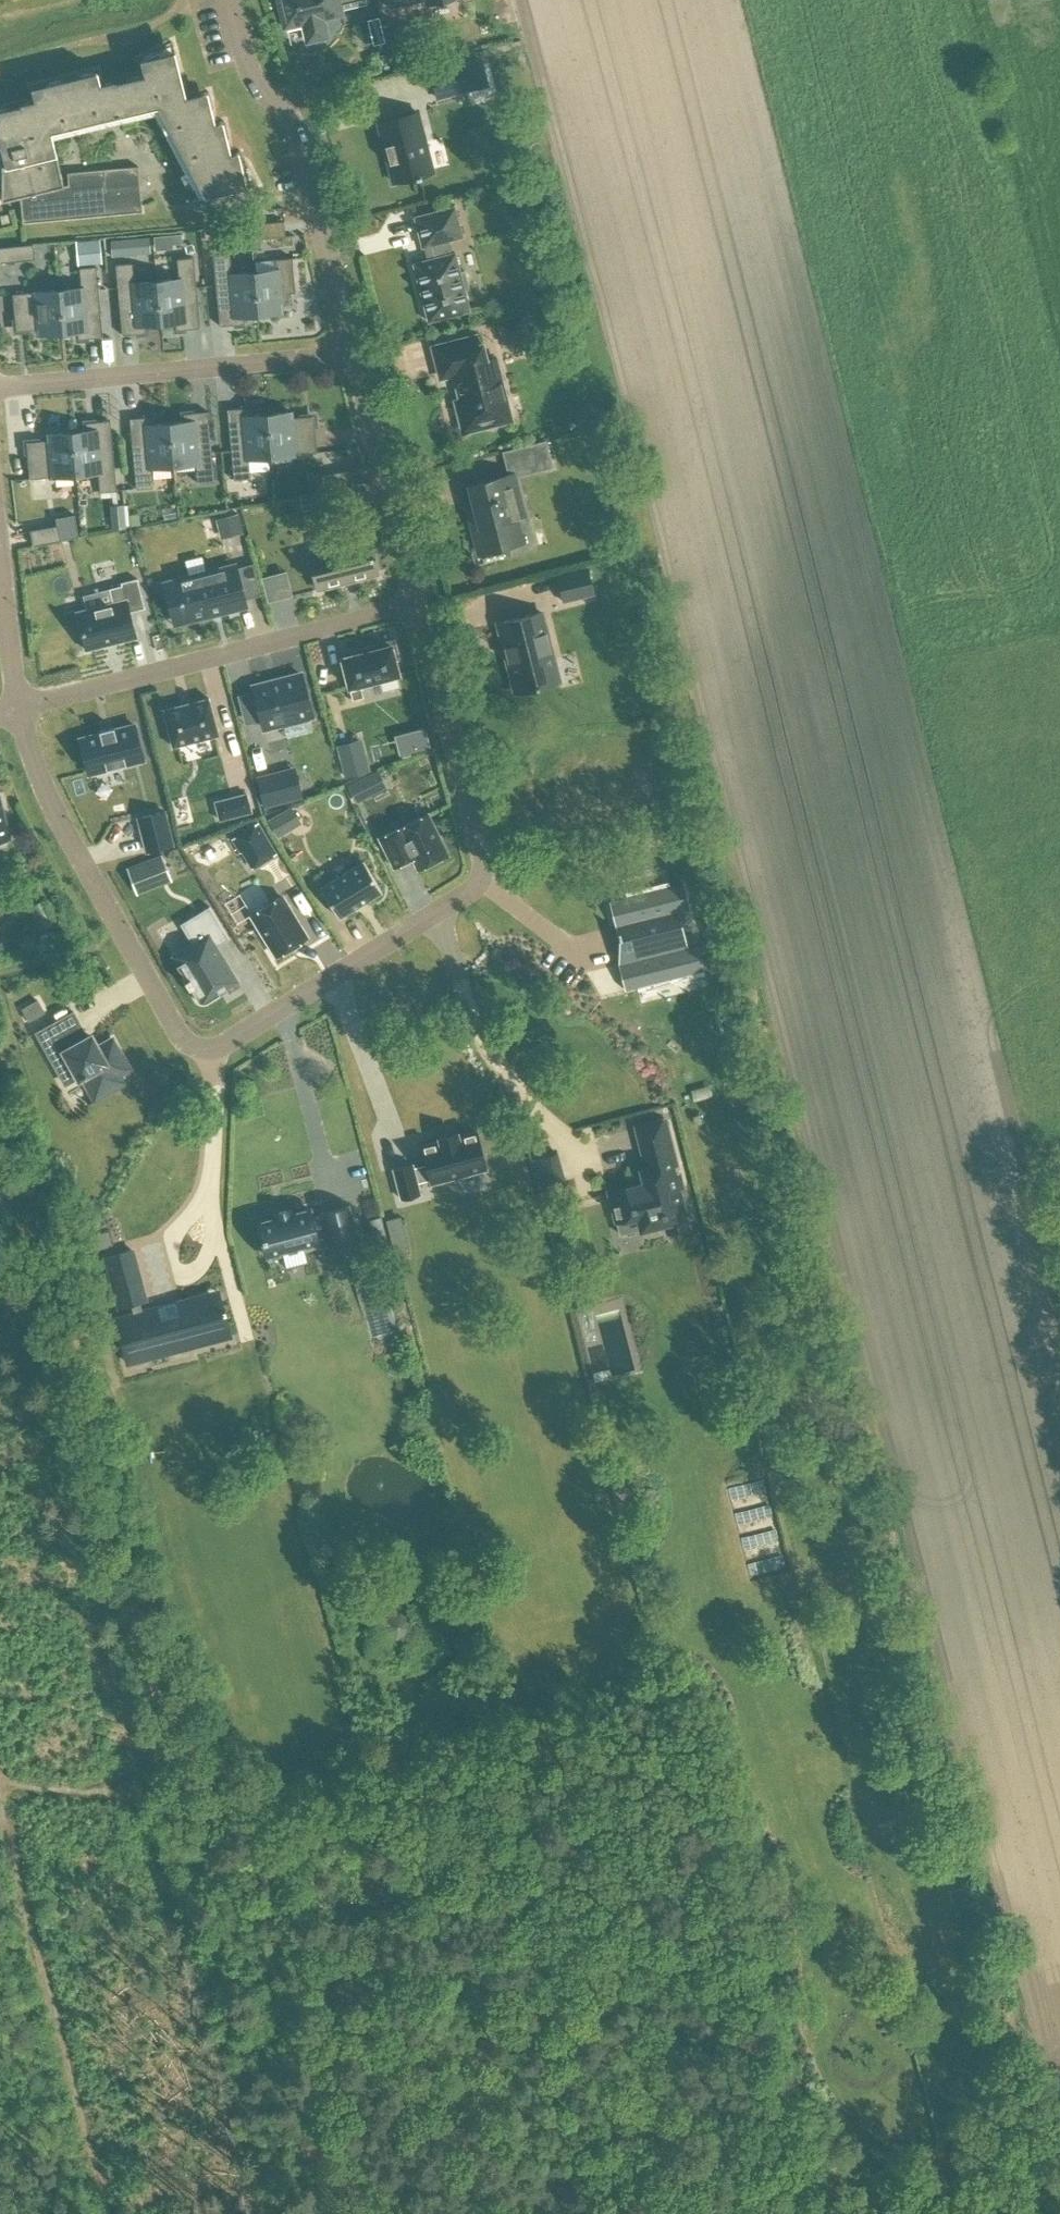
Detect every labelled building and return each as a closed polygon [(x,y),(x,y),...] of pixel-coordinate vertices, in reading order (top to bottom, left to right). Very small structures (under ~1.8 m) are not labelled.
[(339,0),(278,0),(284,28),(304,23),(305,30),(325,25),(323,18),(342,14),(339,0)] [(379,17),(368,20),(374,44),(385,42),(379,17)] [(410,25),(388,30),(397,67),(419,62),(410,25)] [(1,164),(1,185),(13,182),(16,194),(8,196),(9,198),(19,196),(22,223),(141,211),(136,165),(65,172),(66,184),(64,185),(56,154),(50,131),(158,105),(205,195),(256,183),(246,164),(233,167),(222,121),(214,123),(206,92),(191,96),(184,97),(174,54),(162,57),(157,49),(139,58),(142,74),(125,78),(127,85),(115,88),(113,81),(99,84),(95,70),(76,75),(77,83),(66,86),(64,78),(43,83),(45,89),(31,93),(33,100),(18,103),(20,111),(9,114),(7,106),(0,108),(0,148),(4,163),(1,164)] [(422,76),(427,98),(458,90),(452,68),(422,76)] [(420,173),(430,170),(423,143),(428,142),(420,113),(398,118),(399,121),(379,126),(393,182),(416,176),(417,178),(421,177),(420,173)] [(428,321),(462,313),(447,253),(435,256),(432,244),(454,238),(446,208),(414,217),(422,247),(425,246),(428,259),(413,263),(428,321)] [(285,236),(284,221),(256,224),(257,239),(285,236)] [(182,234),(154,236),(155,246),(182,243),(182,234)] [(110,240),(111,252),(125,251),(125,255),(151,253),(149,236),(110,240)] [(35,259),(33,244),(0,247),(0,262),(35,259)] [(243,316),(258,315),(254,270),(231,272),(229,254),(213,255),(220,325),(244,323),(243,316)] [(156,278),(160,323),(175,322),(176,329),(199,327),(194,258),(177,259),(179,277),(156,278)] [(276,268),(254,270),(258,315),(284,312),(283,302),(289,301),(288,292),(295,292),(292,258),(275,259),(276,268)] [(145,324),(160,323),(156,278),(134,280),(132,263),(116,264),(122,334),(146,332),(145,324)] [(59,289),(63,332),(77,330),(78,338),(102,336),(96,266),(79,268),(81,287),(59,289)] [(63,332),(59,289),(13,294),(16,330),(37,328),(37,334),(63,332)] [(456,411),(459,424),(464,427),(464,430),(509,418),(494,358),(483,361),(477,337),(435,348),(442,376),(454,372),(458,390),(461,392),(463,401),(457,402),(458,406),(456,411)] [(271,456),(267,413),(252,414),(251,407),(227,409),(233,479),(250,478),(249,458),(271,456)] [(267,413),(271,456),(317,452),(314,416),(294,417),(293,410),(267,413)] [(170,422),(173,466),(196,464),(198,482),(213,481),(207,412),(183,414),(184,421),(170,422)] [(173,466),(170,422),(155,423),(154,416),(130,418),(136,488),(152,487),(151,468),(173,466)] [(72,430),(76,475),(98,473),(100,492),(116,490),(110,420),(86,422),(87,429),(72,430)] [(30,478),(76,475),(72,430),(46,433),(47,439),(26,441),(30,478)] [(351,484),(348,470),(321,475),(324,490),(351,484)] [(468,484),(475,512),(468,514),(478,553),(519,543),(513,522),(523,520),(522,514),(526,513),(517,478),(513,479),(512,473),(468,484)] [(320,475),(310,477),(313,493),(323,491),(320,475)] [(354,501),(352,487),(325,492),(326,494),(328,505),(354,501)] [(315,507),(328,505),(326,494),(313,496),(315,507)] [(110,505),(112,528),(126,527),(124,504),(110,505)] [(242,529),(238,513),(215,519),(219,534),(242,529)] [(58,525),(30,530),(33,545),(60,540),(58,525)] [(318,589),(378,573),(369,538),(308,554),(318,589)] [(164,580),(175,622),(245,604),(234,562),(164,580)] [(556,574),(564,602),(595,593),(588,565),(556,574)] [(129,609),(145,605),(138,578),(122,582),(123,584),(110,587),(114,603),(76,612),(86,648),(136,636),(129,609)] [(543,623),(541,611),(498,622),(502,636),(499,637),(502,648),(506,647),(509,658),(507,659),(516,692),(558,681),(551,651),(553,650),(546,622),(543,623)] [(370,649),(342,657),(353,699),(363,696),(360,684),(399,674),(395,659),(399,658),(394,638),(369,645),(370,649)] [(264,733),(314,720),(302,674),(252,686),(253,692),(261,721),(264,733)] [(209,697),(164,709),(173,746),(218,734),(209,697)] [(99,733),(78,738),(87,773),(145,758),(136,723),(115,729),(114,726),(98,730),(99,733)] [(354,760),(349,742),(336,745),(345,777),(370,771),(366,757),(354,760)] [(257,781),(264,807),(302,797),(296,771),(257,781)] [(369,796),(360,779),(348,786),(356,803),(369,796)] [(214,801),(219,820),(252,812),(247,792),(214,801)] [(10,838),(0,796),(0,840),(10,838)] [(278,837),(292,829),(287,821),(296,815),(291,806),(268,820),(278,837)] [(145,852),(174,845),(165,810),(136,817),(145,852)] [(409,851),(417,869),(448,854),(428,813),(379,837),(391,861),(409,851)] [(259,823),(231,839),(239,853),(244,850),(253,866),(276,853),(259,823)] [(162,858),(128,871),(135,891),(170,877),(162,858)] [(363,862),(322,887),(341,918),(382,893),(363,862)] [(621,962),(627,988),(628,988),(713,966),(706,941),(685,946),(676,910),(687,908),(680,883),(612,900),(625,953),(633,951),(635,958),(635,959),(621,962)] [(281,895),(251,914),(276,955),(306,936),(281,895)] [(45,899),(31,906),(41,925),(55,918),(45,899)] [(193,944),(175,955),(188,977),(184,979),(198,1001),(199,1002),(203,1003),(208,1002),(220,995),(218,990),(236,979),(215,946),(229,938),(209,906),(180,924),(193,944)] [(38,999),(22,1009),(29,1021),(45,1012),(38,999)] [(35,1032),(56,1070),(70,1062),(79,1078),(82,1076),(95,1098),(124,1081),(120,1073),(129,1069),(112,1039),(98,1047),(91,1035),(88,1037),(74,1011),(35,1032)] [(421,1142),(396,1152),(404,1174),(465,1150),(484,1142),(468,1101),(445,1110),(443,1104),(424,1112),(426,1117),(420,1119),(414,1122),(421,1142)] [(664,1123),(636,1130),(649,1178),(619,1185),(631,1228),(688,1213),(664,1123)] [(275,1218),(261,1222),(258,1223),(266,1255),(317,1242),(318,1248),(330,1245),(334,1261),(360,1254),(347,1206),(322,1213),(323,1215),(312,1217),(310,1209),(292,1214),(291,1209),(274,1213),(275,1218)] [(404,1229),(401,1214),(386,1217),(390,1232),(404,1229)] [(381,1216),(367,1220),(372,1236),(386,1232),(381,1216)] [(149,1298),(127,1304),(132,1320),(138,1319),(141,1327),(122,1332),(130,1360),(223,1336),(214,1306),(149,1324),(147,1317),(154,1314),(149,1298)]
